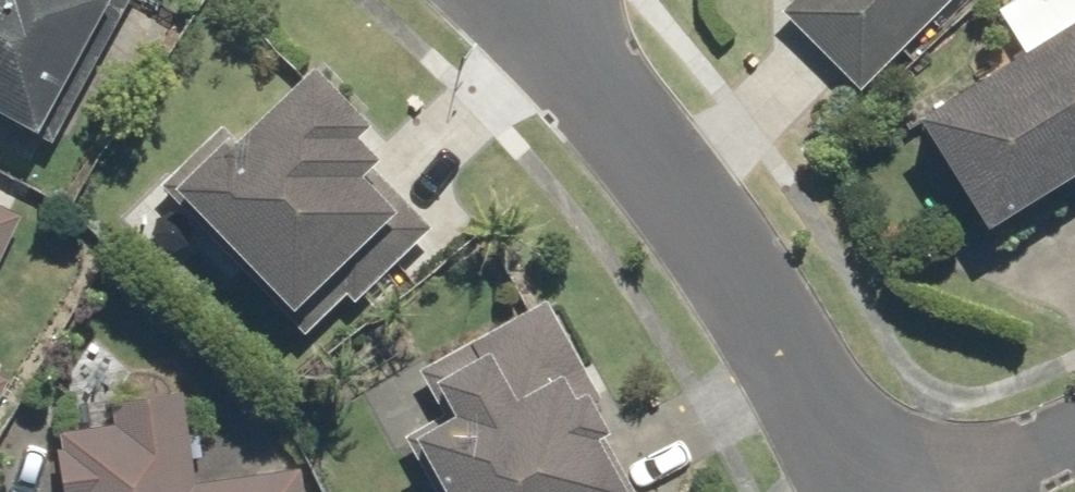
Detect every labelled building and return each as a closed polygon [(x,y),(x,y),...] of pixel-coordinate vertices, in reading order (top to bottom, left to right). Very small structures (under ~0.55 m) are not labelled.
[(32,136),(107,0),(0,0),(0,119),(32,136)] [(786,13),(864,90),(952,0),(799,0),(786,13)] [(906,117),(975,234),(1074,175),(1074,0),(1020,0),(998,13),(1020,50),(906,117)] [(218,123),(157,183),(288,316),(387,218),(349,179),(372,157),(351,135),(365,121),(311,66),(235,141),(218,123)] [(0,205),(0,250),(18,214),(0,205)] [(403,445),(428,491),(611,491),(594,461),(624,445),(544,297),(411,369),(441,425),(403,445)] [(74,490),(74,491),(304,491),(303,476),(195,482),(190,391),(109,396),(111,432),(47,436),(51,491),(74,490)]
